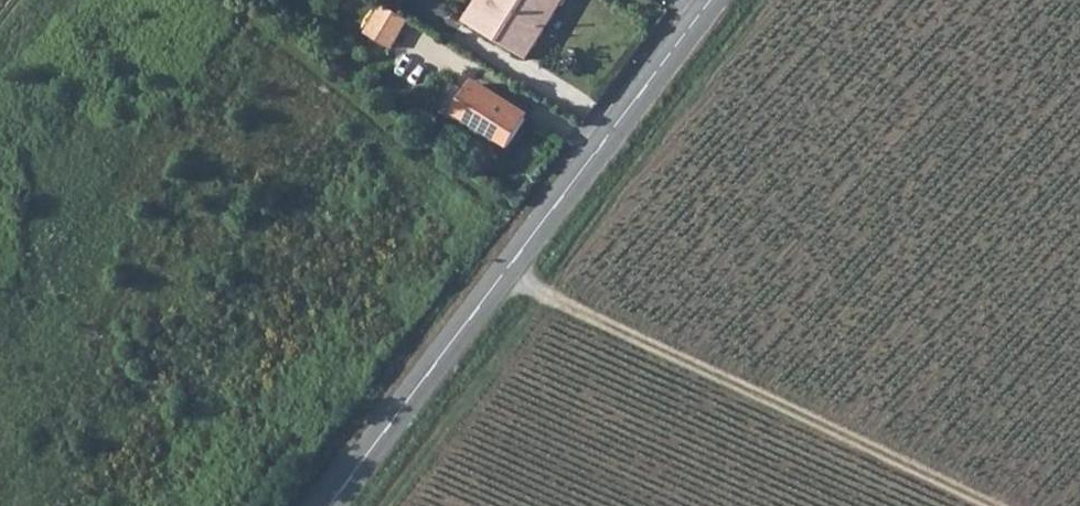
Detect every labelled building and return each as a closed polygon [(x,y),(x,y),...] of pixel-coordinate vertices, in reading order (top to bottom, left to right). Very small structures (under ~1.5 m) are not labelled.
[(469,17),(532,57),(567,0),(479,0),(469,17)] [(411,20),(385,5),(368,34),(394,50),(411,20)] [(532,117),(475,81),(458,109),(513,145),(532,117)]
